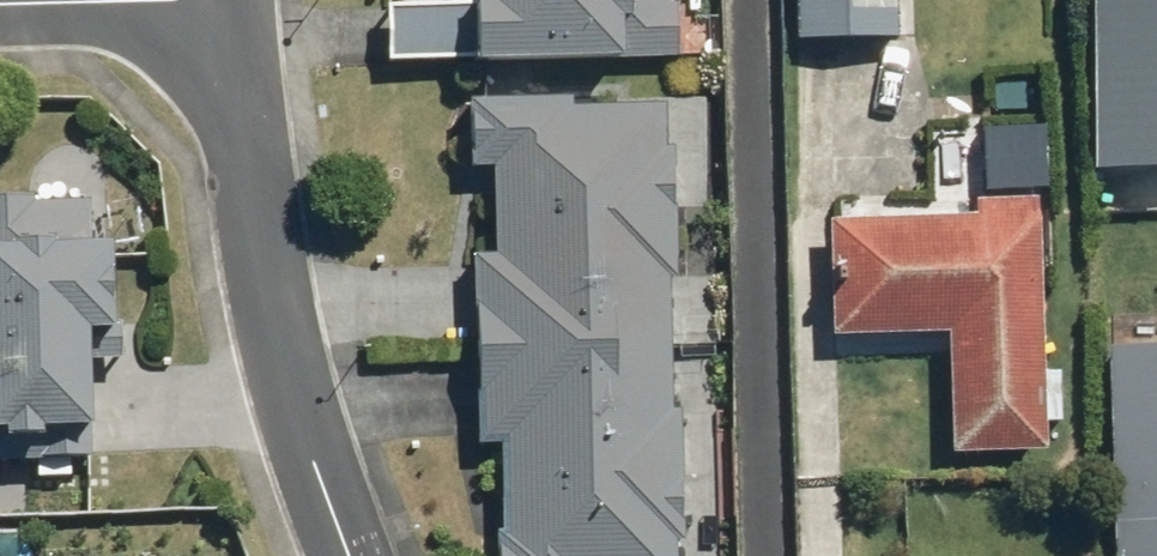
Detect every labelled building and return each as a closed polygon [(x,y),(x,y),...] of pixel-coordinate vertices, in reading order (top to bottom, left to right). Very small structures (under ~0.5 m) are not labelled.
[(479,65),(683,59),(681,6),(672,6),(672,0),(488,0),(488,1),(477,1),(477,5),(388,8),(390,65),(479,62),(479,65)] [(800,43),(901,40),(900,0),(799,0),(800,43)] [(1095,174),(1156,174),(1156,0),(1095,0),(1095,174)] [(678,545),(687,544),(684,411),(675,412),(672,282),(681,282),(678,149),(669,150),(668,109),(574,111),(574,100),(472,102),(473,170),(496,169),(498,257),(476,257),(480,447),(502,446),(504,535),(499,535),(500,555),(678,555),(678,545)] [(0,198),(0,461),(94,458),(93,333),(115,333),(114,247),(93,247),(92,204),(35,206),(35,197),(0,198)] [(978,220),(829,223),(831,337),(949,334),(952,456),(1047,454),(1041,202),(977,204),(978,220)] [(1109,348),(1114,555),(1156,555),(1156,347),(1109,348)]
